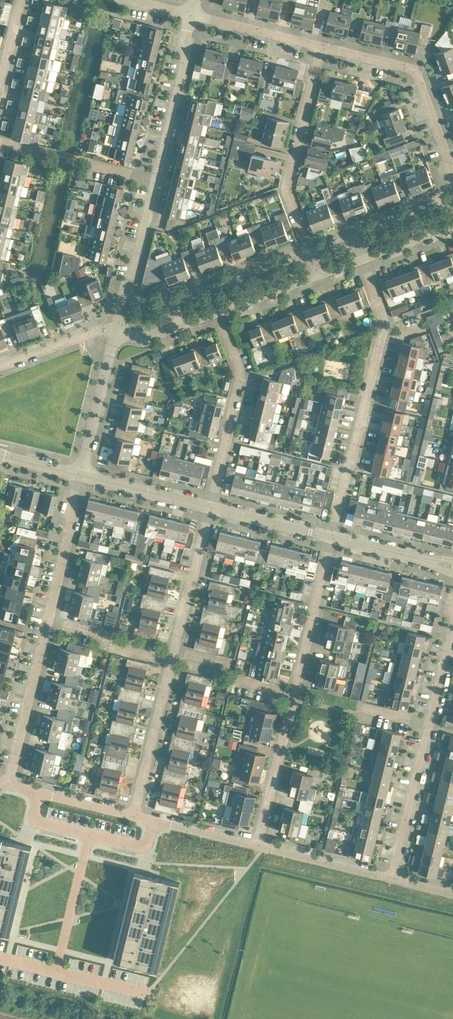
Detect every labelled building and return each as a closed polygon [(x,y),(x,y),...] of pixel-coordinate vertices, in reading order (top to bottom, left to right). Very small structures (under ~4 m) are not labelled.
[(11,6),(5,5),(3,5),(4,0),(0,0),(0,23),(7,25),(11,6)] [(223,6),(234,8),(236,0),(224,0),(223,6)] [(234,8),(245,11),(248,0),(236,0),(234,8)] [(254,0),(260,2),(257,14),(268,17),(272,0),(254,0)] [(268,17),(279,20),(282,7),(288,9),(287,11),(290,0),(272,0),(268,17)] [(302,25),(307,5),(297,2),(297,0),(290,0),(287,11),(288,11),(288,9),(294,10),(291,23),(302,25)] [(302,25),(313,28),(316,16),(322,17),(321,20),(322,20),(326,1),(326,0),(319,0),(319,1),(316,0),(308,0),(307,5),(302,25)] [(44,1),(42,12),(64,18),(67,7),(44,1)] [(325,31),(336,34),(341,13),(331,11),(333,2),(326,1),(322,20),(322,17),(328,18),(325,31)] [(361,7),(359,13),(356,28),(357,25),(362,27),(359,39),(370,42),(375,22),(370,20),(371,16),(366,15),(367,9),(361,7)] [(356,28),(359,13),(353,11),(352,16),(341,13),(336,34),(347,36),(350,24),(356,25),(356,28)] [(42,12),(39,23),(62,28),(64,18),(42,12)] [(390,36),(394,21),(387,20),(386,24),(375,22),(370,42),(382,45),(385,32),(390,34),(390,36)] [(394,21),(390,36),(391,34),(397,35),(396,38),(394,48),(405,50),(410,30),(411,26),(399,23),(394,21)] [(62,28),(39,23),(36,33),(59,39),(62,28)] [(137,34),(143,36),(159,40),(162,29),(140,24),(137,34)] [(420,33),(410,30),(405,50),(416,53),(418,43),(426,45),(428,38),(431,26),(422,24),(420,33)] [(438,65),(452,59),(452,43),(448,29),(438,41),(437,42),(443,47),(445,51),(434,54),(438,65)] [(36,33),(34,44),(51,48),(57,49),(59,39),(36,33)] [(137,35),(143,36),(140,46),(157,50),(159,40),(143,36),(137,34),(137,35)] [(34,44),(31,54),(48,58),(51,48),(34,44)] [(140,46),(138,57),(154,61),(157,50),(140,46)] [(212,73),(213,68),(218,51),(206,48),(204,59),(197,57),(193,77),(200,79),(201,72),(212,75),(212,73)] [(217,76),(223,77),(229,79),(232,66),(226,64),(229,54),(218,51),(213,68),(212,73),(217,74),(217,76)] [(31,54),(29,65),(50,70),(51,70),(54,59),(48,58),(31,54)] [(75,54),(71,69),(76,71),(80,55),(75,54)] [(152,71),(154,61),(138,57),(130,55),(128,66),(135,67),(152,71)] [(229,79),(236,81),(247,83),(248,77),(253,59),(241,57),(239,67),(232,66),(229,79)] [(264,88),(267,74),(261,73),(264,62),(253,59),(248,77),(259,80),(258,86),(264,88)] [(452,74),(452,59),(438,65),(442,75),(452,72),(452,74)] [(47,80),(50,70),(29,65),(26,75),(47,80)] [(264,88),(271,89),(282,92),(283,86),(288,68),(276,65),(274,76),(267,74),(264,88)] [(135,67),(133,78),(152,82),(149,81),(152,71),(135,67)] [(294,88),(293,95),(299,96),(300,93),(303,83),(296,81),(299,71),(288,68),(283,86),(294,88)] [(26,75),(24,86),(45,91),(48,80),(47,80),(26,75)] [(150,93),(152,82),(133,78),(129,77),(126,88),(127,88),(126,90),(138,93),(138,94),(144,96),(145,92),(150,93)] [(445,98),(452,95),(452,77),(449,79),(451,84),(441,88),(445,98)] [(317,101),(323,102),(330,104),(331,97),(342,100),(347,82),(335,80),(334,86),(322,82),(317,101)] [(373,96),(356,92),(358,85),(347,82),(342,100),(354,103),(352,109),(358,111),(358,108),(365,110),(373,96)] [(42,101),(45,91),(24,86),(21,96),(42,101)] [(118,88),(115,102),(118,103),(126,105),(145,110),(148,99),(147,99),(143,98),(144,96),(138,94),(138,93),(126,90),(118,88)] [(398,89),(393,91),(396,100),(401,98),(398,89)] [(445,98),(448,109),(452,107),(452,95),(445,98)] [(21,96),(19,107),(36,111),(42,112),(45,102),(42,101),(21,96)] [(192,99),(190,110),(206,114),(212,115),(215,116),(218,102),(209,100),(208,103),(192,99)] [(386,106),(373,110),(377,121),(380,127),(386,125),(403,119),(399,108),(393,110),(389,100),(385,102),(386,106)] [(126,105),(123,116),(140,120),(142,110),(145,110),(126,105)] [(253,116),(255,108),(242,105),(240,113),(253,116)] [(19,107),(16,117),(33,121),(40,123),(42,112),(36,111),(19,107)] [(91,107),(89,117),(98,119),(99,109),(91,107)] [(212,115),(206,114),(190,110),(187,120),(203,124),(210,126),(212,115)] [(140,120),(123,116),(118,114),(115,125),(137,130),(140,120)] [(16,117),(13,127),(30,131),(33,121),(16,117)] [(268,117),(265,129),(286,134),(289,122),(268,117)] [(403,119),(386,125),(390,136),(384,138),(387,147),(403,142),(400,132),(407,130),(403,119)] [(201,135),(203,124),(187,120),(185,131),(201,135)] [(113,135),(135,141),(137,130),(115,125),(113,135)] [(35,133),(30,131),(13,127),(11,138),(32,143),(35,133)] [(345,130),(330,127),(328,133),(315,130),(312,145),(330,149),(331,142),(343,140),(345,130)] [(283,147),(286,134),(265,129),(262,142),(283,147)] [(185,131),(182,141),(198,145),(203,146),(206,136),(201,135),(185,131)] [(236,133),(234,140),(246,143),(248,136),(236,133)] [(113,135),(110,146),(132,151),(135,141),(113,135)] [(220,139),(206,136),(204,143),(218,146),(220,139)] [(408,150),(421,145),(418,139),(406,143),(408,150)] [(256,146),(246,143),(234,140),(230,157),(239,159),(241,152),(245,152),(247,144),(256,146)] [(198,145),(182,141),(179,152),(200,157),(203,146),(198,145)] [(107,156),(114,158),(130,162),(132,151),(110,146),(107,156)] [(359,160),(367,158),(363,146),(355,148),(359,160)] [(309,148),(305,164),(309,165),(306,177),(311,178),(317,176),(325,173),(325,171),(329,155),(321,153),(322,151),(309,148)] [(200,157),(179,152),(177,162),(193,166),(198,167),(200,157)] [(265,175),(275,177),(275,174),(277,175),(277,173),(276,173),(276,172),(279,161),(271,159),(271,157),(266,156),(265,157),(254,155),(252,154),(250,162),(248,171),(258,173),(257,174),(258,174),(258,175),(258,176),(259,177),(260,177),(260,178),(261,178),(262,178),(263,177),(264,177),(265,176),(265,175)] [(23,163),(6,159),(3,170),(26,176),(29,165),(27,164),(23,163)] [(198,167),(193,166),(177,162),(174,173),(195,178),(199,179),(201,168),(198,167)] [(414,167),(398,173),(402,184),(408,182),(409,186),(412,194),(423,190),(416,171),(414,167)] [(426,168),(416,171),(423,190),(433,186),(427,170),(426,168)] [(3,170),(0,181),(22,186),(24,186),(26,176),(3,170)] [(195,178),(174,173),(172,183),(193,188),(195,178)] [(392,175),(381,179),(383,184),(390,202),(400,199),(397,190),(396,187),(402,184),(398,173),(392,175)] [(306,177),(299,175),(298,182),(309,185),(311,178),(306,177)] [(309,185),(309,186),(315,187),(317,176),(311,178),(309,185)] [(0,181),(0,182),(0,191),(15,195),(20,196),(22,186),(0,181)] [(121,199),(123,188),(107,184),(103,183),(101,183),(98,194),(121,199)] [(193,188),(172,183),(169,194),(190,199),(193,188)] [(348,189),(348,191),(357,214),(367,211),(363,199),(369,197),(365,185),(364,183),(348,189)] [(371,183),(365,185),(369,197),(375,194),(379,206),(390,202),(383,184),(373,187),(371,183)] [(12,206),(15,195),(0,191),(0,203),(12,206)] [(332,197),(336,209),(342,206),(346,218),(357,214),(348,191),(332,197)] [(118,210),(121,199),(98,194),(96,204),(118,210)] [(169,194),(167,204),(183,208),(188,209),(190,199),(169,194)] [(332,197),(326,199),(315,203),(317,208),(324,227),(334,223),(330,211),(336,209),(332,197)] [(12,206),(0,203),(0,214),(15,217),(17,207),(12,206)] [(93,215),(99,216),(115,220),(118,210),(96,204),(93,215)] [(168,230),(186,223),(186,220),(180,218),(183,208),(167,204),(164,215),(169,216),(166,229),(165,228),(165,229),(168,230)] [(214,211),(215,205),(211,204),(209,210),(206,211),(208,215),(213,213),(214,211)] [(317,208),(307,212),(313,230),(324,227),(317,208)] [(285,229),(291,226),(286,212),(275,216),(277,222),(271,224),(278,243),(289,239),(285,229)] [(7,227),(13,228),(15,217),(0,214),(0,225),(7,227)] [(93,215),(90,225),(91,225),(96,227),(113,231),(115,220),(99,216),(93,215)] [(253,226),(258,237),(264,235),(268,247),(278,243),(271,224),(261,228),(259,224),(253,226)] [(89,236),(94,237),(110,241),(113,231),(96,227),(91,225),(89,236)] [(253,226),(247,228),(237,232),(239,237),(245,255),(256,251),(252,240),(258,237),(253,226)] [(220,238),(220,236),(217,229),(206,233),(209,240),(211,246),(206,249),(212,267),(223,264),(219,252),(225,250),(220,238)] [(8,249),(11,239),(5,237),(0,236),(0,247),(8,249)] [(220,238),(225,250),(231,247),(235,259),(245,255),(239,237),(228,240),(226,236),(220,238)] [(94,237),(91,248),(108,252),(110,241),(94,237)] [(193,248),(187,250),(192,262),(198,259),(202,271),(212,267),(206,249),(203,241),(192,245),(193,248)] [(108,252),(91,248),(86,246),(83,257),(89,258),(88,258),(105,262),(108,252)] [(3,259),(6,260),(8,249),(0,247),(0,258),(3,259)] [(173,261),(179,280),(190,276),(186,264),(192,262),(187,250),(181,252),(183,257),(173,261)] [(452,275),(452,253),(446,255),(446,256),(445,259),(440,261),(446,277),(452,275)] [(75,257),(63,254),(57,277),(71,272),(75,257)] [(165,273),(167,278),(169,283),(179,280),(173,261),(170,254),(155,260),(149,257),(142,286),(143,287),(157,281),(155,276),(165,273)] [(431,283),(446,277),(440,261),(435,262),(432,261),(432,260),(423,264),(431,283)] [(414,289),(431,283),(423,264),(414,267),(414,268),(412,271),(408,272),(414,289)] [(82,268),(75,270),(77,278),(85,275),(82,268)] [(408,272),(397,276),(403,293),(414,289),(408,272)] [(386,299),(403,293),(397,276),(392,278),(389,277),(389,276),(379,280),(386,299)] [(89,277),(78,281),(82,293),(88,290),(92,300),(103,296),(97,279),(91,281),(89,277)] [(354,311),(370,305),(363,286),(354,289),(354,290),(352,293),(348,294),(354,311)] [(78,300),(67,304),(73,320),(74,320),(75,322),(84,319),(84,316),(81,307),(87,305),(82,293),(76,295),(78,300)] [(340,294),(330,298),(337,317),(354,311),(348,294),(343,296),(340,295),(340,294)] [(52,296),(46,298),(53,317),(59,315),(63,324),(73,320),(67,304),(66,299),(65,296),(53,300),(52,296)] [(320,305),(315,307),(321,323),(337,317),(330,298),(321,301),(321,302),(320,305)] [(29,336),(31,338),(39,335),(38,333),(40,332),(37,326),(44,323),(45,324),(38,304),(30,307),(31,309),(21,313),(23,320),(29,336)] [(307,306),(297,310),(305,329),(321,323),(315,307),(310,308),(307,307),(307,306)] [(420,306),(413,309),(415,314),(422,312),(420,306)] [(413,309),(402,313),(404,319),(415,314),(413,309)] [(287,317),(282,319),(288,335),(305,329),(297,310),(288,313),(288,314),(287,317)] [(10,317),(4,319),(9,333),(15,331),(18,340),(29,336),(23,320),(21,313),(10,317)] [(427,317),(431,327),(437,325),(440,324),(436,313),(427,317)] [(274,318),(265,322),(272,341),(288,335),(282,319),(277,320),(274,319),(274,318)] [(7,345),(3,335),(9,333),(4,319),(0,321),(0,347),(7,345)] [(273,346),(272,341),(265,322),(255,325),(256,326),(254,329),(249,331),(255,347),(256,347),(257,351),(273,346)] [(431,327),(434,337),(440,335),(437,325),(431,327)] [(418,357),(421,347),(423,347),(424,341),(421,340),(422,335),(414,337),(413,339),(411,338),(410,344),(403,342),(403,343),(401,353),(418,357)] [(440,335),(434,337),(438,347),(444,345),(440,335)] [(208,342),(199,346),(206,365),(223,359),(217,342),(212,344),(209,343),(208,342)] [(189,353),(184,355),(190,371),(206,365),(199,346),(190,349),(190,350),(189,353)] [(418,357),(401,353),(398,363),(423,369),(425,359),(418,357)] [(166,358),(173,377),(190,371),(184,355),(179,356),(176,355),(176,354),(166,358)] [(398,363),(396,374),(419,380),(420,380),(423,369),(398,363)] [(133,377),(131,381),(149,386),(153,369),(133,364),(130,374),(131,374),(133,377)] [(264,378),(262,388),(282,393),(284,383),(291,384),(292,385),(294,379),(296,379),(295,366),(282,370),(281,376),(280,375),(279,381),(264,378)] [(396,374),(393,384),(417,390),(419,380),(396,374)] [(127,388),(124,398),(144,403),(149,386),(131,381),(130,387),(127,388)] [(222,381),(221,388),(228,390),(230,382),(222,381)] [(391,395),(408,399),(414,401),(417,390),(393,384),(391,395)] [(338,390),(320,385),(318,391),(324,392),(323,396),(321,402),(341,407),(344,398),(347,398),(348,398),(337,395),(339,390),(338,390)] [(282,393),(262,388),(259,398),(278,402),(280,393),(282,393)] [(201,411),(221,416),(223,406),(224,406),(217,404),(218,398),(205,395),(201,411)] [(387,405),(405,410),(408,399),(391,395),(388,405),(387,405)] [(293,406),(298,407),(299,402),(301,401),(302,398),(296,396),(295,399),(293,406)] [(433,403),(437,404),(441,405),(443,399),(434,397),(433,403)] [(124,411),(123,415),(140,420),(144,403),(124,398),(122,407),(123,408),(124,411)] [(259,398),(257,408),(275,412),(278,402),(259,398)] [(302,402),(300,408),(305,409),(307,409),(310,400),(303,398),(302,402)] [(323,403),(321,413),(339,417),(341,407),(321,402),(321,403),(323,403)] [(171,403),(169,413),(178,416),(180,406),(171,403)] [(273,422),(275,412),(257,408),(254,418),(273,422)] [(402,424),(404,413),(387,408),(386,409),(387,409),(385,419),(402,424)] [(198,420),(198,421),(218,426),(221,416),(201,411),(203,412),(200,421),(198,420)] [(318,423),(337,427),(339,417),(321,413),(318,423)] [(119,422),(116,432),(136,437),(140,420),(123,415),(122,420),(119,422)] [(252,427),(272,432),(275,433),(278,423),(273,422),(254,418),(251,417),(250,423),(253,424),(252,427)] [(399,434),(402,424),(385,419),(382,430),(399,434)] [(189,431),(188,435),(208,440),(209,434),(218,436),(216,435),(218,426),(198,421),(196,430),(191,430),(189,431)] [(318,423),(316,433),(334,437),(337,427),(318,423)] [(427,424),(425,434),(429,435),(432,436),(433,432),(430,431),(432,425),(427,424)] [(268,448),(274,450),(275,443),(270,442),(272,432),(252,427),(249,438),(251,438),(250,444),(268,448)] [(382,430),(380,440),(397,445),(399,434),(382,430)] [(115,449),(132,454),(136,437),(116,432),(114,441),(116,444),(115,449)] [(311,442),(332,447),(334,437),(316,433),(313,442),(312,442),(311,442)] [(394,455),(397,445),(380,440),(377,451),(394,455)] [(311,442),(308,458),(321,461),(322,456),(333,458),(329,457),(332,447),(311,442)] [(240,453),(251,455),(251,453),(253,448),(242,445),(240,453)] [(253,448),(251,453),(261,456),(262,450),(253,448)] [(110,456),(108,466),(128,471),(132,454),(115,449),(114,454),(111,456),(110,456)] [(262,450),(261,456),(271,458),(271,457),(272,452),(262,450)] [(373,453),(372,461),(395,466),(398,456),(394,455),(377,451),(376,454),(373,453)] [(170,476),(175,456),(163,453),(159,452),(157,460),(156,465),(162,467),(159,477),(160,477),(160,473),(170,476)] [(292,457),(282,455),(281,460),(286,461),(286,462),(291,463),(291,462),(292,457)] [(170,476),(180,478),(185,460),(175,458),(176,456),(175,456),(170,476)] [(195,461),(190,481),(200,483),(199,487),(202,477),(208,478),(211,465),(212,459),(206,458),(205,463),(195,461)] [(180,478),(190,481),(195,461),(194,462),(185,460),(180,478)] [(371,472),(394,478),(397,467),(395,466),(372,461),(370,468),(373,468),(372,472),(371,471),(371,472)] [(443,472),(452,474),(452,463),(446,462),(443,472)] [(420,473),(421,467),(417,465),(413,482),(420,484),(423,474),(420,473)] [(232,491),(241,493),(246,473),(235,470),(236,468),(228,466),(224,482),(233,484),(231,491),(230,495),(231,495),(232,491)] [(443,472),(441,483),(446,484),(445,490),(452,492),(452,474),(443,472)] [(251,496),(256,478),(246,475),(247,473),(246,473),(241,493),(245,494),(245,495),(246,498),(249,498),(251,497),(251,496)] [(256,478),(251,496),(261,498),(266,480),(267,475),(257,473),(256,478)] [(383,487),(383,484),(385,478),(375,476),(373,485),(383,487)] [(385,478),(383,484),(393,487),(395,481),(385,478)] [(291,505),(295,487),(297,481),(287,479),(285,485),(281,503),(291,505)] [(261,498),(271,500),(276,482),(266,480),(261,498)] [(403,489),(405,483),(395,481),(393,487),(403,489)] [(271,500),(281,503),(285,485),(276,482),(271,500)] [(20,517),(27,488),(27,489),(21,488),(21,486),(9,483),(6,494),(0,492),(0,507),(3,508),(4,503),(16,506),(14,511),(13,515),(20,517)] [(305,490),(301,508),(311,510),(316,490),(316,488),(306,486),(305,490)] [(291,505),(301,508),(305,490),(295,487),(291,505)] [(31,520),(38,521),(45,494),(44,494),(39,492),(39,491),(27,488),(20,517),(22,510),(33,512),(31,520)] [(424,488),(423,494),(433,496),(434,491),(424,488)] [(316,490),(311,510),(320,512),(321,513),(322,506),(331,508),(334,495),(316,490)] [(434,491),(433,496),(443,499),(444,493),(434,491)] [(41,512),(53,515),(57,495),(45,492),(44,494),(45,494),(41,512)] [(84,520),(95,522),(99,502),(90,499),(91,495),(90,495),(84,520)] [(363,523),(368,503),(351,499),(348,512),(355,514),(353,521),(352,525),(354,521),(363,523)] [(368,503),(363,523),(373,526),(379,501),(369,499),(368,503)] [(383,528),(389,503),(379,501),(373,526),(383,528)] [(95,522),(94,526),(103,529),(105,523),(109,504),(99,502),(95,522)] [(393,530),(398,512),(399,506),(389,503),(383,528),(393,530)] [(105,523),(115,525),(119,507),(109,504),(105,523)] [(123,533),(124,529),(129,509),(125,508),(125,507),(125,505),(121,504),(120,506),(120,507),(119,507),(115,525),(113,531),(123,533)] [(129,509),(124,529),(132,531),(130,542),(137,544),(138,540),(144,518),(138,516),(139,512),(129,509)] [(145,512),(144,518),(138,540),(145,542),(150,536),(156,537),(160,517),(150,514),(150,515),(145,514),(145,512)] [(403,533),(407,515),(398,512),(393,530),(397,531),(396,533),(397,534),(401,535),(402,535),(403,533)] [(403,533),(413,535),(417,517),(407,515),(403,533)] [(156,535),(166,537),(170,519),(160,517),(156,537),(156,535)] [(413,535),(423,538),(427,519),(417,517),(413,535)] [(175,542),(180,522),(170,519),(166,537),(164,544),(174,546),(175,542)] [(427,519),(423,538),(433,540),(437,522),(427,519)] [(190,524),(180,522),(175,542),(191,546),(194,532),(189,531),(191,520),(190,524)] [(447,524),(437,522),(433,540),(443,542),(448,522),(447,522),(447,524)] [(448,522),(443,542),(452,545),(451,549),(452,549),(452,544),(452,524),(448,522)] [(30,528),(19,525),(17,532),(28,535),(30,528)] [(35,535),(47,537),(48,531),(37,528),(35,535)] [(208,550),(226,554),(231,534),(221,531),(220,531),(219,538),(211,536),(208,550)] [(33,554),(37,538),(20,534),(20,535),(8,547),(11,551),(11,553),(40,560),(41,556),(33,554)] [(226,554),(225,557),(235,559),(236,555),(241,536),(231,534),(226,554)] [(245,559),(250,539),(241,536),(236,555),(246,557),(245,559)] [(80,539),(78,545),(90,548),(91,542),(80,539)] [(245,559),(261,563),(264,549),(259,548),(261,541),(250,539),(245,559)] [(100,544),(98,550),(108,552),(110,547),(100,544)] [(270,551),(264,549),(261,563),(277,567),(282,546),(271,544),(270,551)] [(278,565),(287,567),(292,549),(282,546),(277,567),(278,565)] [(297,571),(302,551),(292,549),(287,567),(286,572),(296,574),(297,571)] [(314,578),(318,562),(310,560),(312,554),(313,550),(312,550),(311,554),(302,551),(297,571),(306,574),(306,576),(314,578)] [(39,565),(40,560),(11,553),(10,553),(7,563),(29,569),(31,563),(39,565)] [(124,559),(133,561),(134,555),(126,553),(125,556),(124,559)] [(82,558),(80,569),(100,574),(103,563),(107,564),(109,558),(102,556),(97,555),(95,561),(85,559),(82,558)] [(144,558),(134,555),(133,561),(142,564),(143,561),(144,558)] [(150,559),(149,562),(159,565),(161,559),(151,556),(150,559)] [(347,582),(352,564),(342,561),(343,557),(342,557),(342,561),(340,568),(334,566),(330,582),(336,584),(336,587),(346,590),(347,582)] [(171,561),(161,559),(159,565),(169,567),(171,561)] [(4,574),(10,575),(35,581),(36,577),(28,575),(29,569),(7,563),(4,574)] [(356,584),(357,584),(362,566),(352,564),(347,582),(356,584)] [(172,582),(175,572),(150,566),(149,573),(152,574),(150,584),(167,588),(168,581),(172,582)] [(356,590),(366,593),(372,568),(362,566),(357,584),(356,590)] [(372,568),(366,593),(376,595),(377,591),(382,571),(372,568)] [(98,584),(100,574),(80,569),(77,579),(85,581),(83,587),(101,591),(102,585),(98,584)] [(391,601),(391,599),(396,581),(390,580),(392,572),(391,573),(382,571),(377,591),(383,593),(382,598),(383,599),(391,601)] [(219,580),(229,582),(231,576),(221,574),(219,580)] [(10,575),(7,586),(24,590),(25,584),(34,586),(35,581),(10,575)] [(396,581),(391,599),(397,600),(396,604),(406,606),(408,599),(413,578),(403,576),(403,575),(401,583),(396,581)] [(231,576),(229,582),(239,584),(241,579),(231,576)] [(409,597),(418,599),(423,581),(413,578),(408,599),(409,597)] [(211,592),(210,598),(227,603),(229,593),(232,593),(233,593),(234,586),(210,580),(208,591),(211,592)] [(427,603),(428,604),(433,583),(423,581),(418,599),(428,602),(427,603)] [(428,604),(438,606),(444,582),(443,582),(442,586),(433,583),(428,604)] [(24,590),(7,586),(0,584),(0,595),(30,602),(31,598),(22,596),(24,590)] [(165,595),(167,588),(150,584),(147,594),(144,593),(142,600),(166,606),(169,595),(165,595)] [(98,602),(100,596),(105,597),(106,593),(101,591),(83,587),(82,593),(74,591),(71,602),(92,607),(94,601),(98,602)] [(292,590),(290,597),(300,599),(302,592),(292,590)] [(19,611),(20,604),(29,607),(30,602),(0,595),(0,606),(19,611)] [(296,608),(298,602),(275,596),(272,610),(293,615),(294,608),(296,608)] [(205,604),(202,615),(226,620),(228,614),(224,613),(227,603),(210,598),(208,605),(205,604)] [(144,608),(141,618),(158,622),(160,615),(164,616),(166,606),(142,600),(140,607),(144,608)] [(82,616),(80,622),(101,627),(102,621),(90,618),(92,607),(71,602),(69,613),(82,616)] [(113,604),(110,609),(115,613),(118,607),(113,604)] [(25,624),(26,619),(17,617),(19,611),(0,606),(0,618),(25,624)] [(272,610),(269,623),(291,629),(293,623),(291,622),(293,615),(272,610)] [(107,611),(104,628),(114,630),(114,629),(118,614),(107,611)] [(203,626),(202,631),(201,632),(219,637),(220,631),(221,626),(225,627),(226,620),(202,615),(200,625),(203,626)] [(330,622),(328,631),(327,634),(346,639),(348,631),(349,627),(356,629),(357,622),(351,621),(352,617),(346,615),(345,619),(343,626),(330,622)] [(386,620),(402,624),(403,618),(388,615),(386,620)] [(157,628),(158,622),(141,618),(139,628),(135,627),(134,631),(134,634),(158,640),(160,631),(160,629),(157,628)] [(265,637),(286,642),(288,635),(290,635),(291,631),(291,629),(269,623),(267,631),(265,637)] [(420,629),(432,631),(433,626),(421,623),(420,629)] [(23,631),(0,626),(0,637),(12,640),(13,634),(22,636),(23,631)] [(194,649),(218,655),(220,647),(216,647),(219,637),(201,632),(200,639),(196,638),(194,649)] [(409,632),(406,642),(423,647),(425,640),(428,641),(429,637),(409,632)] [(336,656),(348,659),(350,652),(351,653),(354,641),(346,639),(327,634),(324,646),(338,650),(336,656)] [(259,641),(257,649),(262,650),(285,656),(286,649),(284,649),(286,642),(265,637),(262,636),(261,642),(259,641)] [(18,653),(19,648),(10,646),(12,640),(0,637),(0,648),(18,653)] [(421,653),(423,647),(406,642),(403,653),(424,658),(425,654),(421,653)] [(85,666),(88,655),(89,656),(91,648),(69,643),(68,650),(60,648),(57,659),(78,664),(85,666)] [(7,661),(8,655),(17,657),(18,653),(0,648),(0,659),(7,661)] [(257,649),(254,662),(259,664),(279,669),(281,661),(283,662),(285,656),(262,650),(257,649)] [(398,651),(395,662),(418,668),(420,661),(423,662),(424,658),(403,653),(398,651)] [(321,659),(318,671),(337,676),(344,677),(347,665),(348,659),(336,656),(335,662),(321,659)] [(152,664),(128,658),(126,665),(130,666),(127,676),(144,680),(146,674),(149,675),(152,664)] [(13,674),(14,669),(5,667),(7,661),(0,659),(0,671),(13,674)] [(57,659),(55,670),(68,673),(66,679),(79,682),(80,678),(80,675),(76,674),(78,664),(57,659)] [(360,662),(358,669),(366,671),(368,663),(360,662)] [(418,668),(395,662),(392,672),(418,679),(419,675),(416,674),(418,668)] [(259,664),(256,677),(278,683),(280,676),(278,676),(279,669),(259,664)] [(0,671),(0,682),(1,682),(3,676),(12,678),(13,674),(0,671)] [(329,686),(327,693),(342,696),(345,684),(336,682),(337,676),(318,671),(315,683),(329,686)] [(418,679),(392,672),(390,683),(413,689),(414,682),(418,683),(418,679)] [(189,684),(187,691),(204,695),(207,685),(210,686),(212,679),(188,673),(185,683),(189,684)] [(143,687),(144,680),(127,676),(125,686),(121,685),(120,692),(144,698),(146,688),(143,687)] [(52,682),(49,692),(70,697),(79,700),(82,687),(78,686),(79,682),(66,679),(65,685),(52,682)] [(387,693),(393,695),(413,700),(414,696),(411,695),(413,689),(390,683),(387,693)] [(182,697),(180,707),(204,713),(205,706),(202,705),(204,695),(187,691),(186,698),(182,697)] [(68,708),(70,697),(49,692),(47,703),(60,706),(58,712),(70,715),(74,716),(76,710),(68,708)] [(121,700),(119,710),(136,714),(138,708),(141,708),(144,698),(120,692),(118,699),(121,700)] [(218,692),(216,698),(224,700),(226,694),(218,692)] [(413,700),(393,695),(387,693),(384,706),(391,708),(391,706),(408,710),(409,703),(412,704),(413,700)] [(90,695),(88,702),(96,704),(98,696),(90,695)] [(240,701),(239,705),(247,707),(249,699),(241,697),(240,698),(241,698),(240,701)] [(247,707),(247,708),(251,709),(249,714),(256,715),(254,722),(273,727),(276,713),(275,713),(275,714),(268,712),(265,712),(267,704),(269,704),(249,699),(247,707)] [(181,718),(179,725),(196,729),(199,719),(202,720),(204,713),(180,707),(177,717),(181,718)] [(134,721),(136,714),(119,710),(116,720),(113,719),(111,726),(135,732),(138,722),(134,721)] [(44,715),(41,726),(62,731),(65,720),(69,721),(70,715),(58,712),(57,718),(44,715)] [(451,729),(452,729),(452,716),(448,715),(444,727),(451,729)] [(269,741),(273,727),(254,722),(251,735),(249,734),(246,733),(245,740),(259,744),(259,743),(258,743),(259,737),(269,740),(269,741)] [(353,733),(357,734),(360,735),(362,724),(356,722),(353,733)] [(174,730),(171,741),(195,747),(197,740),(194,739),(196,729),(179,725),(177,731),(174,730)] [(62,731),(41,726),(38,736),(52,740),(50,746),(62,748),(64,742),(60,741),(62,731)] [(113,734),(111,744),(128,748),(129,741),(133,742),(135,732),(111,726),(110,733),(113,734)] [(402,733),(379,728),(376,738),(376,739),(382,740),(402,745),(403,741),(400,740),(402,733)] [(443,733),(442,738),(448,739),(451,739),(451,740),(449,746),(452,747),(452,736),(443,733)] [(402,745),(382,740),(376,739),(373,749),(396,755),(398,748),(401,749),(402,745)] [(230,740),(228,748),(236,750),(238,742),(230,740)] [(172,752),(171,759),(188,763),(190,753),(194,753),(195,747),(171,741),(169,751),(172,752)] [(244,764),(262,769),(266,755),(265,755),(265,756),(255,753),(257,747),(240,743),(238,750),(239,750),(241,750),(239,755),(246,757),(244,764)] [(126,755),(128,748),(111,744),(108,754),(105,753),(103,760),(127,766),(130,756),(126,755)] [(66,749),(62,748),(50,746),(49,752),(36,748),(33,759),(54,764),(56,754),(65,756),(66,749)] [(448,752),(448,753),(445,752),(445,751),(439,750),(438,754),(452,758),(452,747),(449,746),(448,752)] [(373,749),(371,760),(377,761),(397,766),(398,762),(395,761),(396,755),(373,749)] [(452,769),(452,758),(438,754),(437,759),(443,760),(446,760),(446,761),(444,767),(452,769)] [(60,766),(54,764),(33,759),(30,770),(43,773),(42,779),(56,783),(60,766)] [(165,764),(163,775),(187,781),(189,774),(185,773),(188,763),(171,759),(169,765),(165,764)] [(105,768),(102,778),(119,782),(121,775),(125,776),(127,766),(103,760),(101,767),(105,768)] [(396,770),(397,766),(377,761),(374,771),(391,776),(393,769),(396,770)] [(259,782),(262,769),(244,764),(241,776),(237,775),(233,774),(232,781),(249,785),(247,785),(249,779),(259,781),(258,782),(259,782)] [(294,770),(291,782),(310,787),(313,775),(320,777),(321,770),(309,767),(307,774),(294,770)] [(443,773),(443,774),(440,773),(440,772),(434,771),(433,775),(452,780),(452,769),(444,767),(443,773)] [(374,771),(372,782),(392,787),(393,783),(390,782),(391,776),(374,771)] [(164,786),(162,793),(179,797),(182,786),(185,787),(187,781),(163,775),(161,785),(164,786)] [(438,781),(441,781),(441,782),(439,788),(452,791),(452,780),(433,775),(432,780),(438,781)] [(118,788),(119,782),(102,778),(100,788),(96,787),(95,794),(119,800),(121,789),(118,788)] [(310,787),(291,782),(288,794),(302,797),(300,804),(312,807),(315,795),(309,794),(310,787)] [(391,791),(392,787),(372,782),(369,792),(386,797),(388,790),(391,791)] [(226,804),(234,806),(252,810),(256,797),(255,796),(255,797),(245,795),(246,789),(226,784),(224,790),(227,791),(229,792),(226,804)] [(439,788),(438,794),(438,795),(435,794),(435,793),(429,792),(428,796),(452,802),(452,791),(439,788)] [(361,802),(387,808),(388,804),(385,803),(386,797),(369,792),(361,790),(358,801),(361,802)] [(155,809),(179,815),(181,807),(177,807),(179,797),(162,793),(161,799),(157,798),(155,809)] [(200,793),(195,797),(198,802),(204,798),(200,793)] [(338,796),(335,806),(341,808),(344,797),(342,797),(338,796)] [(433,802),(436,802),(436,803),(434,809),(452,813),(452,809),(452,802),(428,796),(427,801),(433,802)] [(359,812),(364,813),(381,818),(383,811),(386,812),(387,808),(361,802),(358,812),(359,812)] [(285,807),(282,819),(301,823),(304,812),(311,813),(312,807),(300,804),(298,810),(285,807)] [(249,824),(252,810),(234,806),(231,818),(223,816),(221,825),(238,829),(237,828),(239,821),(248,823),(248,824),(249,824)] [(335,806),(333,817),(337,818),(338,818),(341,808),(335,806)] [(449,824),(452,813),(434,809),(432,816),(429,815),(430,814),(424,813),(423,817),(449,824)] [(381,818),(364,813),(359,812),(357,823),(382,829),(383,825),(379,824),(381,818)] [(421,822),(428,823),(431,823),(430,824),(429,830),(447,834),(449,824),(423,817),(421,822)] [(309,825),(301,823),(282,819),(279,831),(291,834),(289,840),(304,844),(309,825)] [(353,833),(359,834),(376,839),(378,832),(381,833),(382,829),(357,823),(355,822),(353,833)] [(447,834),(429,830),(427,836),(427,837),(424,836),(424,835),(418,834),(417,838),(444,845),(447,834)] [(374,845),(376,839),(359,834),(356,845),(377,850),(377,846),(374,845)] [(11,935),(32,846),(0,838),(0,932),(11,935)] [(174,838),(172,852),(185,853),(186,839),(174,838)] [(337,841),(331,840),(332,839),(328,838),(325,850),(334,853),(337,841)] [(417,838),(416,843),(422,844),(423,843),(425,844),(425,845),(424,851),(442,855),(444,845),(417,838)] [(317,841),(315,848),(322,849),(323,843),(317,841)] [(376,854),(377,850),(356,845),(354,853),(350,852),(349,856),(354,857),(354,856),(371,860),(372,853),(376,854)] [(439,866),(442,855),(424,851),(422,857),(422,858),(419,857),(419,856),(413,855),(412,859),(439,866)] [(411,864),(417,865),(417,864),(420,865),(420,866),(419,872),(436,877),(439,866),(412,859),(411,864)] [(135,871),(114,960),(158,971),(180,882),(135,871)]
